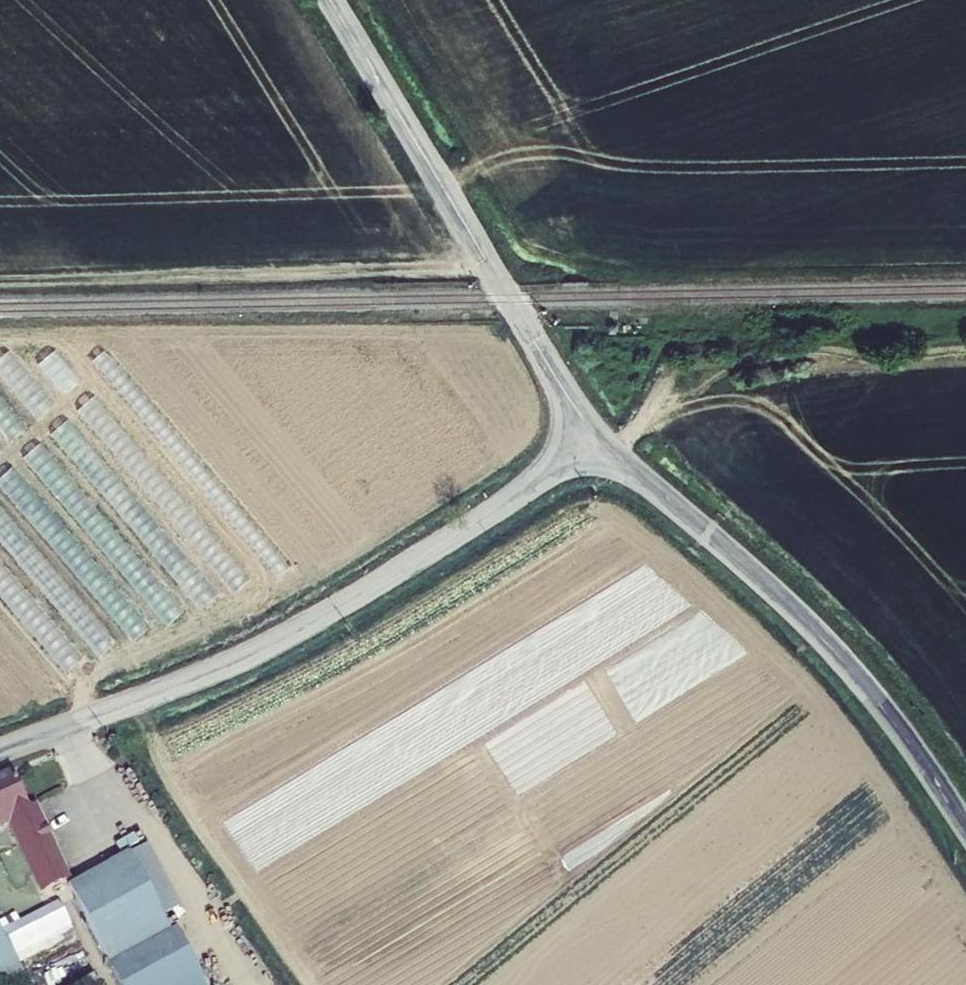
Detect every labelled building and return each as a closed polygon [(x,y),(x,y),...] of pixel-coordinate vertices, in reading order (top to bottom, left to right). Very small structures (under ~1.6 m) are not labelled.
[(10,823),(44,894),(71,882),(37,807),(29,811),(12,775),(0,781),(0,828),(10,823)] [(70,889),(120,984),(205,984),(176,931),(172,933),(164,918),(182,908),(149,847),(70,889)] [(11,978),(8,971),(4,961),(71,928),(61,907),(3,936),(0,937),(0,984),(11,978)] [(4,961),(8,971),(76,938),(71,928),(4,961)]
